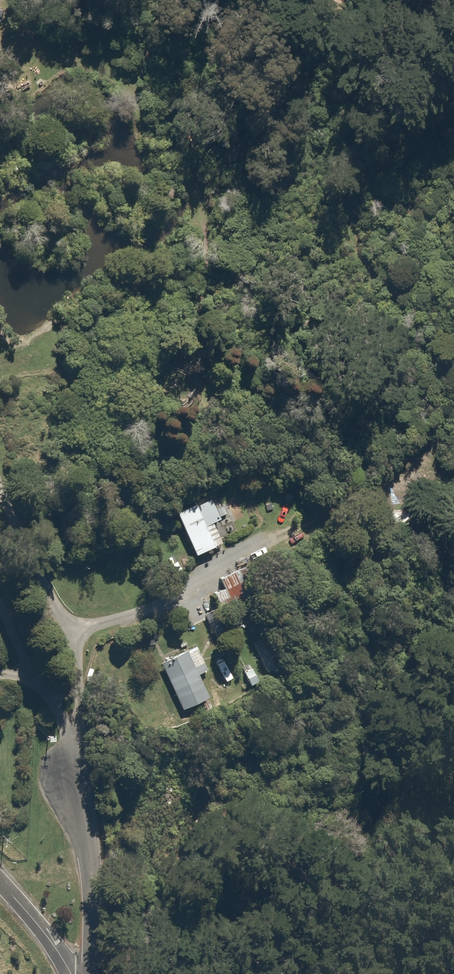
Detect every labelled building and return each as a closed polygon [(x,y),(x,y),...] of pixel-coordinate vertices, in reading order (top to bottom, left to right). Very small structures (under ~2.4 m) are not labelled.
[(212,497),(178,512),(197,554),(222,542),(212,522),(221,518),(212,497)] [(245,567),(220,579),(225,587),(233,606),(259,594),(245,567)] [(225,587),(215,592),(223,611),(233,606),(225,587)] [(197,646),(161,662),(183,709),(209,697),(199,675),(208,670),(197,646)]
